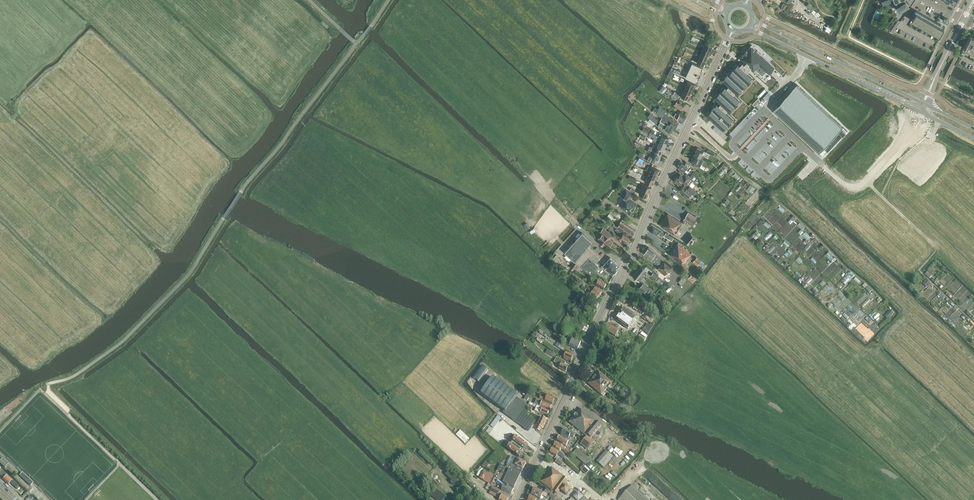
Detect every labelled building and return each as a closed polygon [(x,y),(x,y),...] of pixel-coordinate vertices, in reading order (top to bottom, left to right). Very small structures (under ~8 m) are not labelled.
[(895,2),(897,7),(900,12),(909,6),(906,1),(905,1),(905,0),(900,0),(895,2)] [(784,11),(787,13),(789,11),(793,5),(790,3),(784,11)] [(806,6),(811,11),(814,9),(809,3),(806,6)] [(945,27),(942,25),(916,10),(910,19),(911,19),(912,19),(912,20),(939,36),(945,27)] [(895,18),(887,30),(892,33),(900,21),(895,18)] [(973,39),(973,38),(970,35),(964,48),(972,52),(972,53),(973,55),(973,39)] [(705,44),(704,47),(712,51),(713,48),(714,46),(706,42),(703,41),(702,43),(705,44)] [(708,111),(706,113),(707,114),(707,115),(713,121),(718,125),(723,130),(723,129),(724,130),(727,128),(726,127),(730,122),(731,123),(734,120),(732,119),(733,119),(726,112),(727,110),(729,111),(730,111),(731,112),(733,109),(732,108),(737,103),(738,104),(740,102),(739,101),(740,100),(733,94),(735,92),(737,94),(738,93),(739,94),(741,92),(740,91),(743,88),(744,89),(746,87),(745,86),(750,81),(751,82),(753,79),(752,78),(747,72),(750,69),(754,72),(756,70),(762,75),(766,71),(769,74),(775,67),(759,53),(760,53),(758,51),(751,45),(747,50),(747,49),(743,53),(743,54),(739,58),(742,61),(738,64),(737,65),(736,63),(734,66),(735,67),(730,72),(729,71),(727,73),(728,75),(725,77),(724,76),(722,79),(723,80),(722,80),(729,86),(727,88),(725,87),(723,86),(721,88),(722,90),(717,95),(716,93),(714,96),(715,97),(715,98),(721,103),(719,105),(717,104),(715,103),(713,106),(714,107),(710,112),(708,111)] [(699,49),(698,51),(709,56),(710,54),(711,54),(712,51),(704,47),(703,50),(699,49)] [(701,54),(699,57),(707,61),(709,58),(709,56),(698,51),(697,53),(701,54)] [(707,61),(699,57),(698,60),(695,58),(694,60),(697,62),(705,66),(706,64),(707,61)] [(692,63),(689,70),(701,75),(701,74),(700,73),(700,74),(698,73),(699,71),(700,71),(702,67),(692,63)] [(701,75),(689,70),(686,77),(695,81),(697,77),(696,77),(697,75),(699,76),(698,76),(700,77),(701,75)] [(687,83),(686,86),(694,90),(695,87),(696,85),(688,81),(685,80),(684,82),(687,83)] [(787,110),(782,115),(784,117),(820,151),(823,147),(838,132),(842,136),(845,133),(841,129),(843,127),(797,84),(791,90),(792,90),(795,93),(783,106),(787,109),(787,110)] [(663,94),(667,89),(663,86),(659,91),(663,94)] [(681,87),(680,89),(691,95),(692,93),(694,90),(686,86),(684,89),(681,87)] [(691,95),(680,89),(679,91),(682,93),(681,96),(689,100),(691,97),(691,96),(691,95)] [(674,105),(680,110),(683,107),(677,102),(674,105)] [(660,120),(666,124),(667,125),(664,129),(670,132),(672,129),(675,130),(679,123),(667,115),(669,113),(660,106),(658,109),(659,110),(656,114),(662,117),(660,120)] [(674,117),(677,119),(683,122),(686,117),(680,113),(679,115),(676,113),(674,117)] [(652,137),(654,138),(666,143),(669,138),(660,133),(658,137),(655,136),(655,135),(650,133),(649,135),(652,137)] [(659,143),(657,146),(664,149),(666,143),(654,138),(653,139),(655,140),(654,141),(659,143)] [(650,146),(649,149),(661,154),(664,149),(657,146),(656,149),(650,146)] [(697,149),(694,154),(702,158),(704,155),(702,155),(703,152),(700,150),(701,149),(698,148),(697,149)] [(661,154),(649,149),(647,151),(651,153),(647,160),(654,163),(656,159),(658,160),(661,154)] [(702,158),(694,154),(692,160),(698,163),(699,159),(701,160),(702,158)] [(684,164),(684,163),(681,161),(677,166),(684,172),(686,169),(688,171),(690,168),(692,169),(694,168),(690,164),(686,161),(684,164)] [(737,165),(743,172),(747,168),(741,161),(737,165)] [(767,164),(765,166),(776,176),(780,172),(772,164),(770,167),(767,164)] [(651,167),(649,172),(657,175),(659,170),(651,167)] [(686,183),(689,185),(693,180),(692,179),(696,173),(694,171),(690,177),(686,174),(684,177),(680,174),(679,176),(678,175),(674,180),(679,185),(683,181),(686,183)] [(649,172),(647,177),(655,180),(657,175),(649,172)] [(655,180),(647,177),(645,182),(653,185),(655,180)] [(644,184),(641,189),(649,193),(651,188),(644,184)] [(680,190),(684,193),(684,194),(684,195),(684,196),(685,197),(688,199),(689,197),(688,196),(692,192),(695,194),(697,192),(695,190),(690,186),(688,188),(684,185),(680,190)] [(620,205),(621,206),(631,213),(636,206),(637,204),(629,199),(633,194),(626,189),(621,196),(625,198),(620,205)] [(649,193),(641,189),(639,194),(647,198),(649,193)] [(684,219),(692,225),(697,218),(688,212),(684,219)] [(661,226),(675,234),(682,223),(668,214),(661,226)] [(621,221),(619,224),(617,227),(626,232),(632,236),(635,231),(621,221)] [(599,239),(600,240),(608,247),(613,242),(610,239),(613,235),(604,227),(600,231),(605,235),(600,240),(599,239)] [(664,234),(653,227),(650,231),(658,236),(659,234),(662,236),(664,234)] [(616,231),(622,235),(620,238),(627,242),(630,237),(617,229),(616,231)] [(764,236),(767,239),(773,234),(770,231),(764,236)] [(574,261),(591,273),(590,274),(592,275),(597,270),(599,272),(602,268),(598,265),(595,262),(600,256),(588,246),(592,241),(582,233),(565,252),(574,261)] [(695,237),(691,233),(684,241),(689,244),(695,237)] [(685,262),(692,254),(678,243),(670,254),(669,254),(670,254),(682,264),(684,261),(685,262)] [(664,275),(672,266),(649,247),(643,253),(659,266),(657,268),(664,275)] [(610,257),(605,263),(603,265),(613,274),(620,266),(610,257)] [(641,266),(637,272),(643,277),(648,272),(641,266)] [(849,282),(854,274),(850,271),(844,279),(849,282)] [(643,277),(637,272),(633,277),(639,282),(643,277)] [(686,280),(683,276),(678,282),(682,285),(686,280)] [(603,290),(604,289),(607,285),(600,281),(598,284),(595,282),(594,284),(597,286),(603,290)] [(649,288),(643,283),(639,288),(644,293),(649,288)] [(591,288),(590,290),(599,297),(602,292),(596,288),(594,290),(591,288)] [(599,297),(590,290),(588,292),(591,295),(589,297),(596,301),(599,297)] [(581,302),(597,309),(599,304),(583,297),(581,302)] [(625,308),(616,320),(628,329),(637,316),(625,308)] [(846,313),(843,315),(848,319),(853,313),(846,308),(843,310),(846,313)] [(890,310),(884,316),(888,319),(893,314),(890,310)] [(643,317),(650,323),(655,317),(652,315),(648,311),(643,317)] [(860,331),(866,324),(864,322),(857,328),(860,331)] [(603,329),(609,332),(612,326),(607,323),(603,329)] [(612,326),(609,332),(616,336),(619,330),(621,331),(623,329),(624,330),(625,329),(619,325),(617,329),(612,326)] [(564,344),(577,350),(581,342),(569,336),(567,339),(564,344)] [(563,353),(565,354),(564,358),(571,361),(573,356),(564,351),(563,353)] [(564,365),(566,362),(557,357),(554,362),(560,366),(559,368),(565,372),(566,371),(567,371),(567,370),(567,369),(568,367),(564,365)] [(484,369),(476,381),(482,385),(491,373),(484,369)] [(601,395),(606,389),(612,383),(598,371),(593,377),(588,383),(601,395)] [(493,377),(481,394),(504,411),(503,413),(528,431),(536,421),(523,412),(528,406),(516,397),(517,395),(493,377)] [(540,399),(552,405),(553,403),(554,402),(555,401),(554,400),(555,399),(548,396),(546,399),(541,396),(540,399)] [(536,402),(535,404),(543,408),(550,411),(551,409),(551,408),(552,407),(552,406),(543,401),(541,404),(536,402)] [(543,408),(535,404),(534,404),(531,402),(529,405),(536,408),(535,411),(547,416),(547,415),(548,415),(549,414),(548,413),(550,411),(543,408)] [(570,422),(586,436),(580,444),(588,450),(595,441),(591,438),(602,425),(581,409),(570,422)] [(543,429),(545,424),(547,420),(541,417),(539,422),(537,426),(538,426),(536,430),(540,431),(541,428),(543,429)] [(460,429),(455,434),(464,442),(468,438),(460,429)] [(561,435),(568,439),(570,436),(573,437),(576,434),(570,430),(569,432),(564,429),(561,435)] [(528,446),(514,435),(510,440),(513,442),(512,444),(509,441),(505,447),(519,457),(523,452),(523,450),(524,451),(528,446)] [(570,444),(571,442),(570,441),(560,436),(557,441),(563,445),(565,442),(568,443),(569,443),(570,444)] [(571,452),(569,450),(566,448),(556,442),(553,447),(560,451),(561,448),(564,450),(564,451),(569,455),(571,452)] [(550,453),(556,456),(558,454),(563,457),(564,456),(562,454),(562,453),(553,448),(552,450),(551,450),(550,451),(550,452),(550,453)] [(573,453),(586,465),(590,460),(577,449),(573,453)] [(597,461),(604,467),(613,456),(606,450),(597,461)] [(526,463),(514,458),(512,463),(523,469),(526,463)] [(5,468),(8,464),(2,459),(0,461),(0,463),(5,468)] [(508,464),(505,467),(510,471),(510,470),(520,475),(523,469),(512,463),(510,466),(508,464)] [(500,464),(494,477),(498,480),(507,486),(508,485),(514,488),(520,475),(510,470),(510,471),(505,467),(501,464),(500,464)] [(477,476),(480,478),(480,479),(489,484),(492,479),(492,480),(494,475),(480,467),(478,471),(479,472),(477,476)] [(540,482),(555,493),(557,494),(558,493),(568,481),(564,476),(551,467),(540,482)] [(5,473),(2,476),(4,478),(3,479),(8,484),(10,482),(17,489),(19,487),(13,481),(14,481),(7,475),(8,475),(5,473)] [(23,473),(20,476),(31,486),(34,483),(23,473)] [(468,481),(478,493),(478,492),(481,496),(483,494),(481,492),(482,491),(471,478),(468,481)] [(492,482),(495,484),(496,483),(501,486),(503,484),(498,480),(494,478),(492,482)] [(489,490),(499,496),(501,497),(499,499),(508,499),(509,498),(499,493),(500,491),(490,486),(490,485),(488,484),(487,484),(485,488),(486,488),(486,489),(489,490)] [(501,490),(504,491),(511,494),(514,489),(507,486),(504,484),(501,490)] [(461,490),(466,494),(467,493),(474,498),(477,495),(466,485),(461,490)] [(561,491),(566,494),(569,489),(565,486),(561,491)] [(632,486),(619,499),(647,499),(632,486)] [(543,493),(539,490),(535,488),(531,494),(540,499),(542,495),(547,498),(549,495),(544,492),(543,493)] [(448,498),(439,490),(433,497),(436,499),(446,499),(448,498)]
